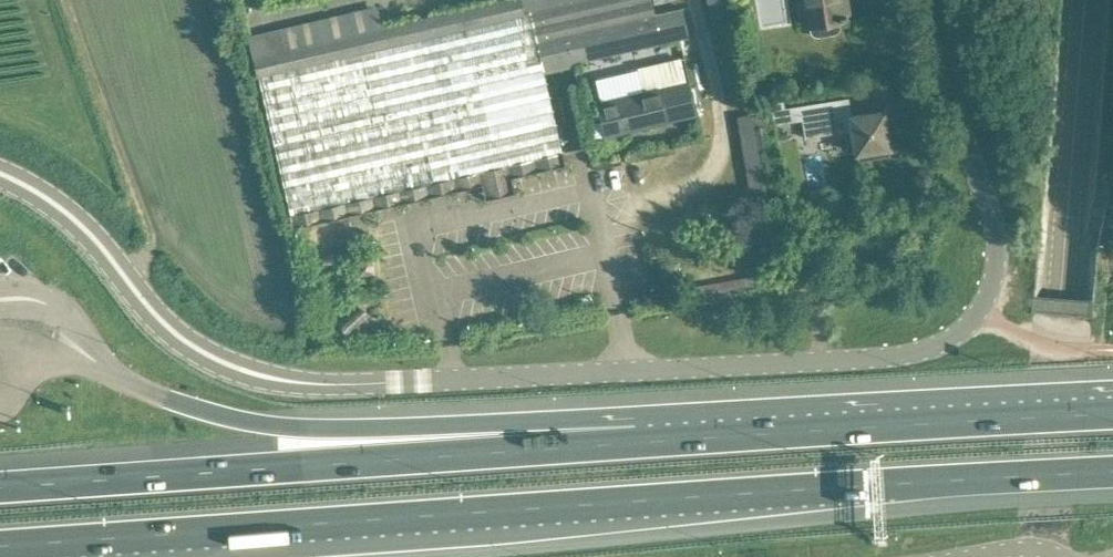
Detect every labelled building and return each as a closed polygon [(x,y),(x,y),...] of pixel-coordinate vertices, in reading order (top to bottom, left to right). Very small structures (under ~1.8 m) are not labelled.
[(251,39),(259,75),(291,214),(294,227),(457,189),(454,177),(506,165),(509,177),(565,165),(562,152),(543,69),(661,42),(654,13),(651,0),(581,0),(529,12),(522,14),(519,0),(506,0),(380,29),(376,10),(251,39)] [(844,0),(798,0),(802,21),(803,25),(809,24),(810,32),(812,35),(816,37),(833,34),(837,32),(837,27),(836,20),(848,18),(848,14),(846,14),(844,0)] [(644,91),(597,102),(605,136),(696,115),(688,81),(644,91)] [(890,147),(884,111),(882,111),(881,105),(861,108),(862,114),(847,116),(844,99),(798,106),(800,121),(803,139),(847,132),(851,153),(859,152),(860,158),(888,154),(888,148),(890,147)] [(786,123),(783,109),(782,102),(781,102),(770,104),(773,125),(784,124),(786,123)] [(800,121),(798,106),(783,109),(786,123),(800,121)]
